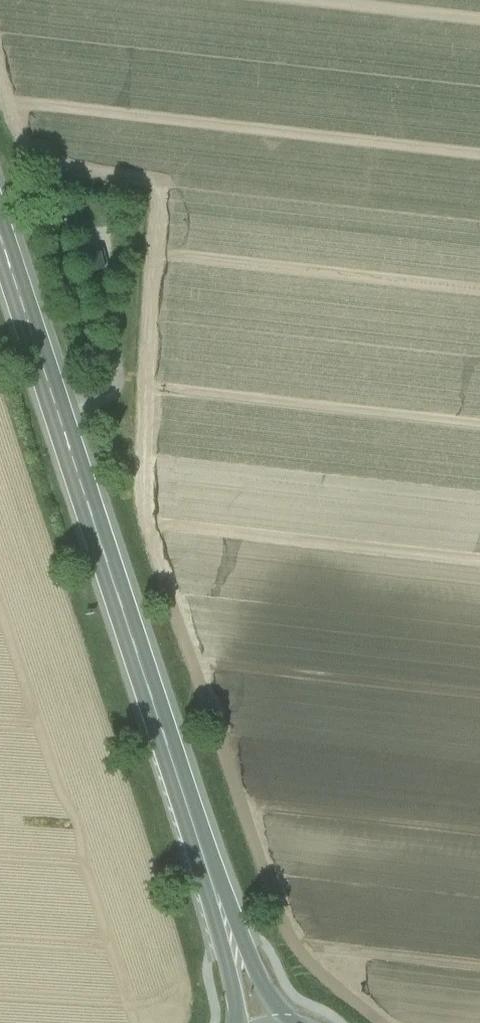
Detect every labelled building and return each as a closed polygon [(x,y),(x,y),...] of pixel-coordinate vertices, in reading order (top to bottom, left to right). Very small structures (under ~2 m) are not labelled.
[(98,252),(84,254),(87,275),(101,274),(98,252)]
